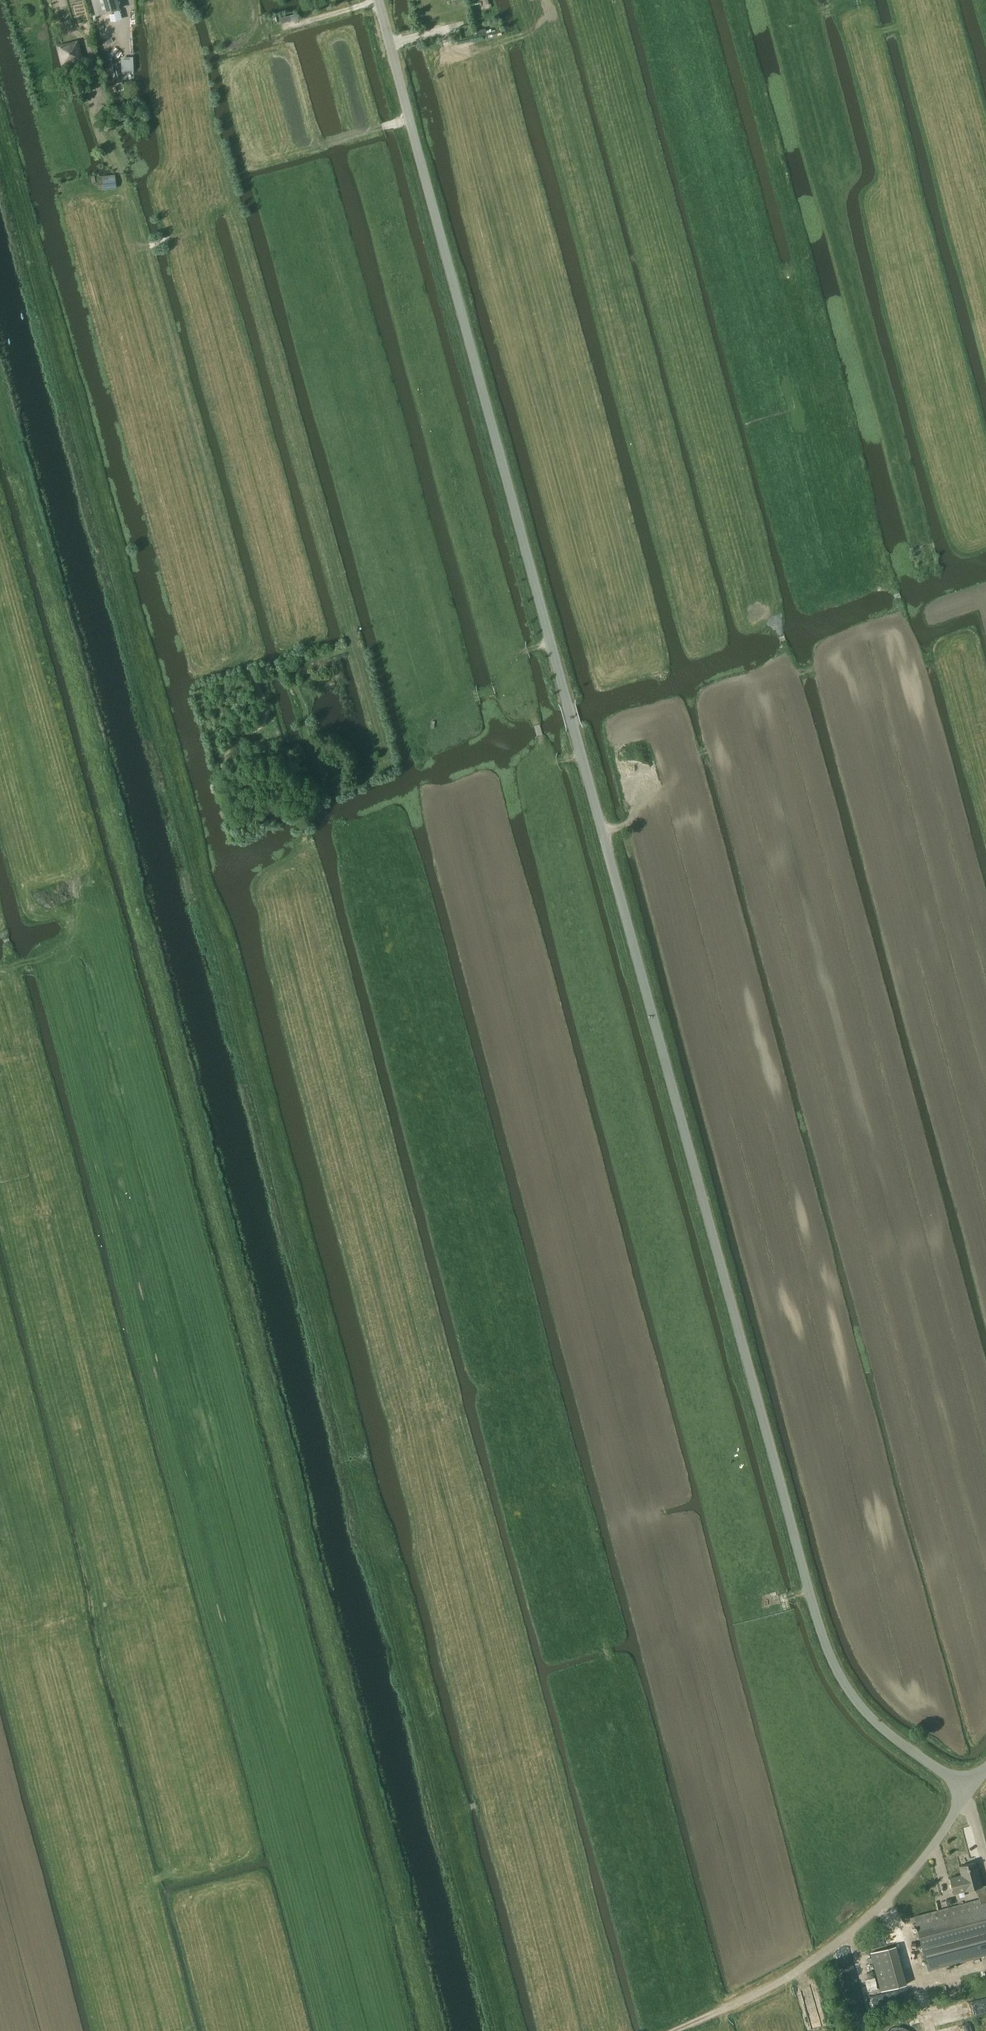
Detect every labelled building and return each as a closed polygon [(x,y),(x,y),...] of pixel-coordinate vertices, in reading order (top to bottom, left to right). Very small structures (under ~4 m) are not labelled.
[(119,8),(117,0),(92,0),(96,14),(119,8)] [(985,1897),(985,1885),(982,1886),(975,1862),(959,1866),(961,1875),(950,1878),(954,1894),(965,1891),(965,1890),(976,1888),(979,1899),(985,1897)] [(914,1917),(924,1956),(985,1939),(985,1897),(979,1899),(914,1917)]
